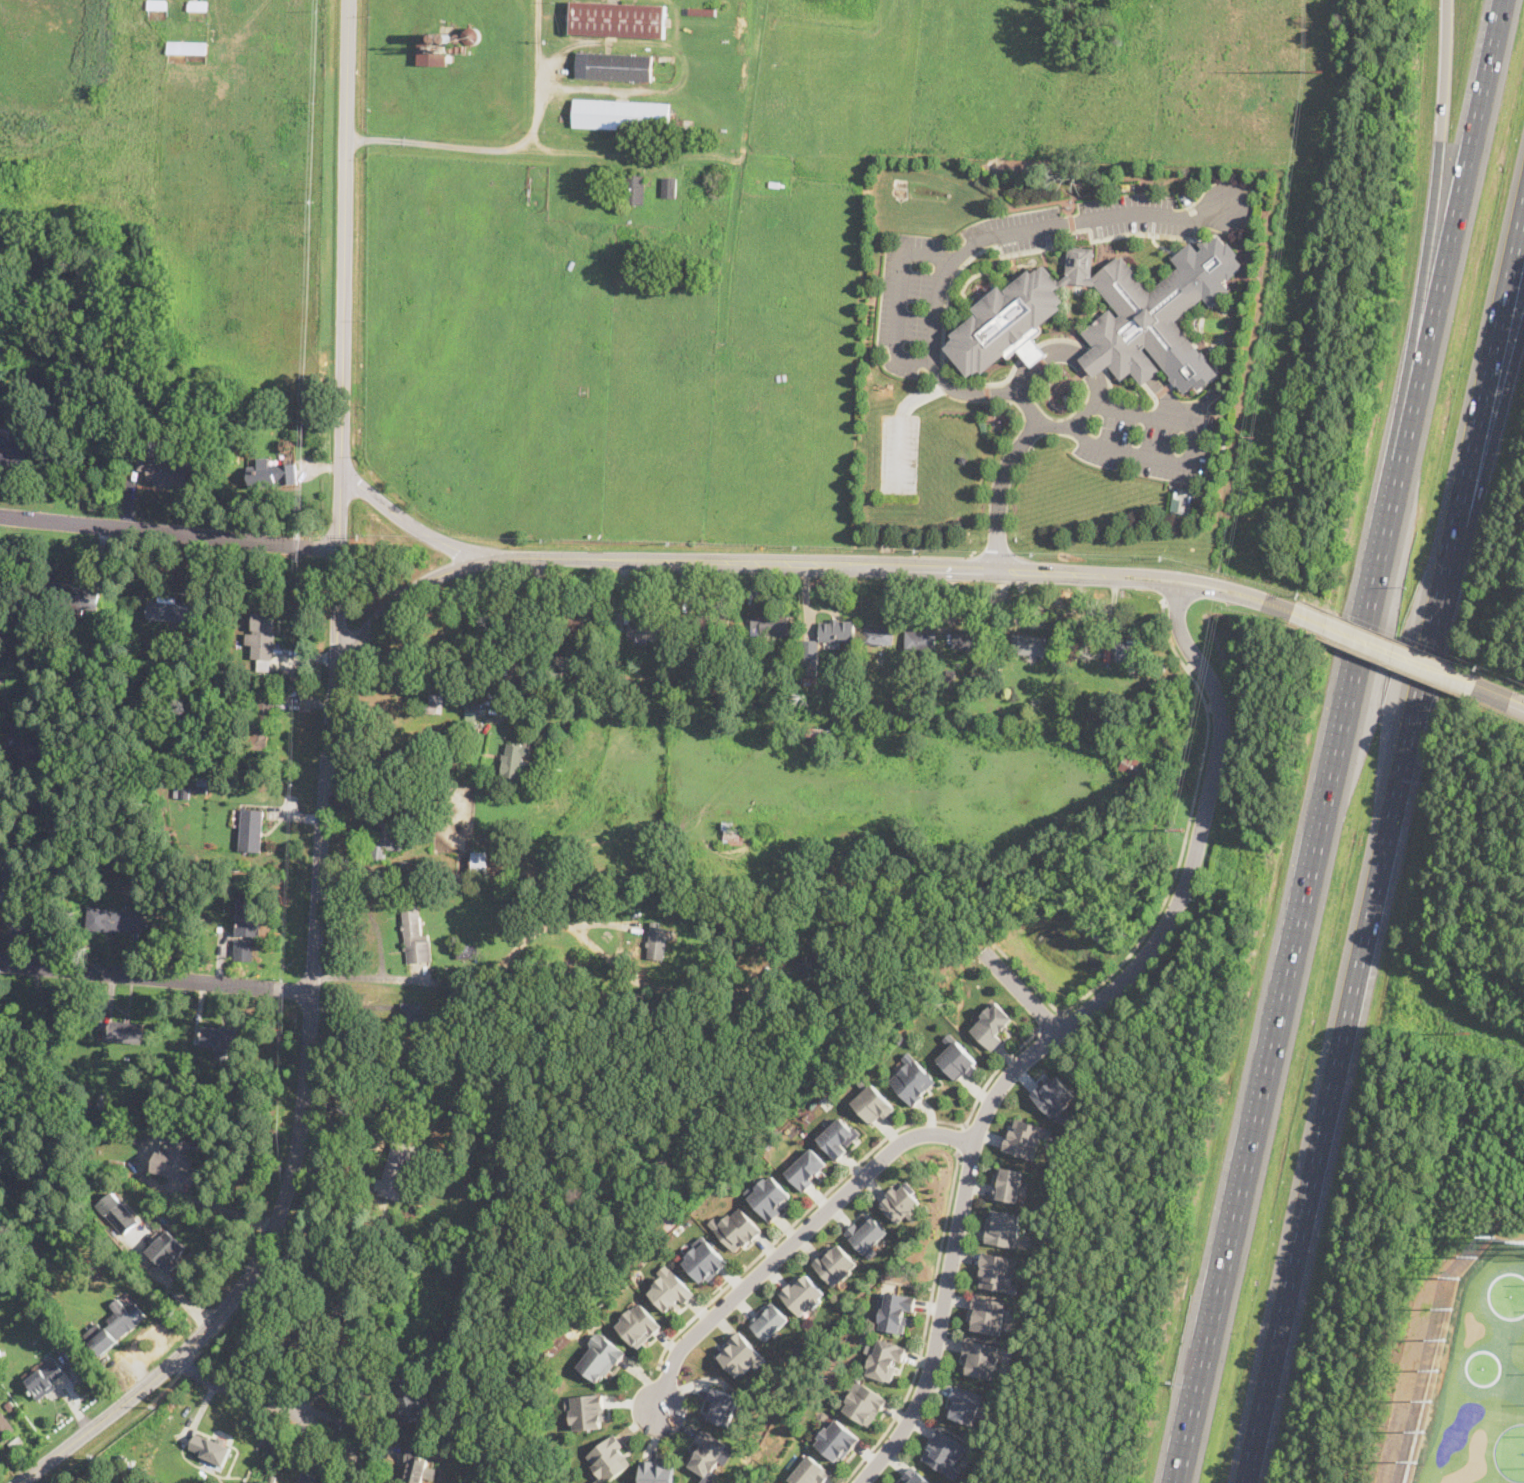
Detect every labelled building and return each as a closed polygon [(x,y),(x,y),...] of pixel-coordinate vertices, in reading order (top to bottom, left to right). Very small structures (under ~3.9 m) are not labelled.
[(168,0),(168,10),(148,10),(148,0),(168,0)] [(208,2),(207,11),(188,11),(189,1),(208,2)] [(665,6),(664,38),(570,34),(571,2),(665,6)] [(717,10),(716,18),(690,16),(691,8),(717,10)] [(148,18),(166,19),(166,11),(148,10),(148,18)] [(473,44),(471,44),(469,43),(465,41),(464,39),(463,35),(464,32),(465,30),(468,28),(471,27),(475,28),(477,29),(479,31),(480,35),(480,38),(478,41),(475,43),(473,44)] [(448,42),(447,42),(445,42),(443,39),(443,35),(446,33),(450,34),(451,37),(451,40),(448,42)] [(437,42),(434,42),(432,39),(433,35),(436,34),(439,34),(441,37),(440,40),(437,42)] [(207,54),(167,53),(168,42),(207,43),(207,54)] [(453,54),(453,63),(446,63),(446,66),(417,66),(418,42),(448,43),(448,54),(453,54)] [(651,82),(576,78),(577,53),(652,56),(651,82)] [(667,132),(573,127),(575,100),(669,104),(667,132)] [(644,205),(624,204),(626,175),(646,176),(644,205)] [(677,179),(676,198),(662,198),(663,178),(677,179)] [(1218,236),(1225,244),(1228,242),(1237,254),(1234,256),(1242,265),(1233,272),(1235,274),(1228,280),(1226,278),(1221,282),(1228,291),(1210,306),(1203,297),(1174,321),(1218,374),(1197,391),(1193,386),(1184,393),(1171,376),(1145,346),(1142,348),(1160,370),(1142,385),(1131,372),(1120,380),(1108,365),(1093,377),(1078,359),(1093,347),(1081,332),(1109,308),(1116,317),(1119,314),(1095,284),(1093,285),(1069,283),(1057,291),(1065,300),(1060,304),(1062,308),(1040,326),(1042,330),(1033,337),(1047,354),(1031,367),(1017,350),(1007,358),(1005,355),(983,373),(980,369),(975,374),(974,372),(969,376),(944,347),(954,338),(951,334),(976,314),(979,317),(980,316),(973,308),(1000,285),(1007,294),(1008,293),(1006,290),(1031,269),(1034,273),(1039,268),(1040,269),(1045,265),(1059,282),(1068,275),(1070,275),(1070,274),(1066,274),(1069,246),(1094,248),(1091,276),(1093,276),(1117,256),(1119,259),(1122,256),(1150,290),(1179,267),(1172,258),(1190,243),(1198,252),(1202,248),(1198,243),(1206,238),(1210,242),(1218,236)] [(30,446),(11,445),(11,434),(0,434),(0,464),(29,465),(30,446)] [(189,462),(187,485),(171,484),(171,487),(155,485),(155,480),(146,479),(147,467),(138,466),(140,446),(151,447),(150,457),(189,462)] [(967,458),(964,464),(958,462),(960,455),(967,458)] [(297,484),(251,489),(249,470),(295,464),(297,484)] [(100,591),(98,612),(83,610),(82,616),(64,614),(65,607),(46,605),(49,580),(72,583),(71,587),(86,589),(100,591)] [(177,598),(177,604),(195,605),(195,607),(208,608),(206,634),(196,633),(196,629),(189,628),(189,623),(146,620),(147,600),(158,600),(158,597),(177,598)] [(789,636),(752,635),(752,612),(763,612),(763,614),(790,615),(789,636)] [(275,614),(274,631),(274,630),(272,661),(270,660),(269,672),(257,672),(258,658),(252,658),(254,613),(275,614)] [(730,616),(729,637),(690,637),(690,616),(730,616)] [(667,619),(667,640),(637,639),(637,636),(628,635),(629,626),(637,626),(638,618),(667,619)] [(855,621),(855,643),(820,642),(821,623),(837,623),(837,621),(855,621)] [(894,646),(864,644),(865,627),(895,628),(894,646)] [(983,632),(983,649),(953,648),(954,630),(983,632)] [(938,632),(938,650),(906,649),(907,632),(938,632)] [(1047,636),(1046,657),(1019,655),(1019,650),(1010,649),(1011,634),(1047,636)] [(819,641),(817,685),(801,685),(803,659),(801,659),(802,640),(819,641)] [(1138,641),(1137,663),(1116,662),(1117,653),(1113,653),(1113,642),(1128,643),(1129,641),(1138,641)] [(1112,651),(1112,664),(1104,663),(1105,650),(1112,651)] [(1061,665),(1052,665),(1052,654),(1061,654),(1061,665)] [(793,655),(793,664),(784,664),(784,660),(779,660),(779,655),(793,655)] [(236,666),(227,675),(221,670),(230,660),(236,666)] [(956,670),(955,679),(945,678),(946,669),(956,670)] [(276,695),(273,735),(269,735),(269,743),(254,742),(255,732),(251,732),(252,713),(253,713),(254,703),(256,703),(256,694),(276,695)] [(443,704),(442,714),(424,713),(424,707),(429,708),(430,703),(443,704)] [(824,729),(823,738),(818,738),(817,744),(813,744),(814,737),(807,737),(808,728),(824,729)] [(556,743),(555,750),(547,748),(549,741),(556,743)] [(532,748),(530,757),(524,756),(520,779),(502,776),(504,761),(502,761),(503,754),(506,755),(508,744),(532,748)] [(1127,754),(1148,765),(1140,779),(1119,770),(1121,764),(1116,762),(1118,757),(1124,760),(1127,754)] [(208,787),(207,793),(196,792),(197,778),(207,779),(207,786),(208,787)] [(190,785),(189,798),(181,798),(182,785),(190,785)] [(261,852),(240,851),(242,809),(263,810),(261,852)] [(397,822),(396,834),(409,835),(408,843),(402,843),(401,851),(386,850),(385,860),(371,859),(373,827),(379,827),(379,821),(397,822)] [(744,829),(743,846),(727,845),(728,840),(724,840),(725,830),(722,830),(723,822),(734,823),(733,829),(744,829)] [(488,852),(487,879),(475,879),(475,885),(436,884),(436,874),(457,875),(457,873),(466,874),(466,876),(472,876),(473,871),(470,871),(470,860),(473,861),(473,852),(488,852)] [(430,868),(429,879),(400,878),(401,861),(418,861),(417,868),(430,868)] [(257,897),(256,914),(260,914),(259,937),(254,938),(253,961),(233,960),(235,913),(238,913),(239,897),(257,897)] [(421,936),(427,935),(428,940),(430,940),(432,962),(407,964),(406,951),(403,952),(402,947),(405,946),(404,931),(401,931),(401,925),(404,925),(402,907),(418,905),(421,936)] [(143,913),(141,932),(129,931),(129,933),(89,930),(91,907),(110,909),(110,911),(143,913)] [(666,960),(648,958),(649,948),(647,947),(648,941),(650,941),(652,921),(662,922),(662,928),(669,929),(666,960)] [(776,936),(774,949),(762,947),(764,934),(776,936)] [(458,959),(457,947),(478,944),(479,956),(458,959)] [(999,1003),(1014,1018),(1008,1024),(1009,1025),(1004,1030),(1003,1031),(1002,1030),(998,1034),(1003,1039),(992,1050),(971,1030),(984,1017),(981,1015),(991,1005),(994,1008),(999,1003)] [(144,1024),(143,1043),(109,1041),(110,1021),(144,1024)] [(237,1028),(236,1049),(226,1049),(226,1054),(213,1053),(213,1048),(200,1047),(201,1026),(237,1028)] [(970,1075),(965,1071),(957,1079),(937,1059),(950,1046),(943,1039),(950,1031),(980,1061),(976,1065),(978,1067),(970,1075)] [(906,1039),(899,1044),(895,1040),(902,1034),(906,1039)] [(914,1106),(890,1080),(908,1064),(903,1057),(910,1051),(937,1081),(928,1089),(929,1090),(924,1095),(925,1096),(914,1106)] [(884,1118),(881,1115),(871,1124),(852,1102),(865,1090),(858,1082),(865,1075),(894,1108),(884,1118)] [(1057,1075),(1076,1095),(1069,1101),(1071,1104),(1062,1112),(1068,1118),(1061,1124),(1053,1115),(1051,1117),(1030,1094),(1049,1076),(1052,1079),(1057,1075)] [(211,1088),(211,1096),(202,1096),(202,1087),(211,1088)] [(155,1109),(155,1116),(146,1116),(146,1108),(155,1109)] [(841,1116),(852,1128),(855,1126),(861,1132),(847,1146),(845,1143),(843,1145),(848,1150),(839,1160),(818,1138),(841,1116)] [(1053,1130),(1050,1139),(1042,1136),(1034,1160),(1002,1149),(1006,1135),(1009,1136),(1016,1117),(1053,1130)] [(201,1143),(199,1152),(195,1151),(191,1167),(196,1168),(191,1183),(152,1172),(159,1149),(170,1152),(174,1136),(201,1143)] [(774,1143),(768,1149),(764,1145),(771,1139),(774,1143)] [(416,1162),(413,1174),(407,1173),(405,1179),(398,1177),(397,1183),(383,1179),(394,1141),(414,1146),(410,1160),(416,1162)] [(804,1191),(786,1172),(812,1147),(828,1164),(822,1169),(822,1170),(813,1179),(814,1181),(804,1191)] [(752,1163),(746,1167),(743,1162),(748,1158),(752,1163)] [(1029,1182),(1026,1195),(1025,1194),(1025,1195),(1019,1194),(1018,1202),(992,1197),(994,1182),(999,1183),(1000,1178),(996,1178),(998,1166),(1024,1170),(1022,1181),(1029,1182)] [(773,1174),(791,1194),(787,1198),(790,1201),(781,1209),(783,1212),(772,1222),(749,1197),(758,1189),(755,1186),(766,1176),(768,1179),(773,1174)] [(907,1180),(916,1191),(914,1193),(922,1201),(914,1208),(921,1216),(914,1222),(907,1215),(898,1223),(894,1219),(893,1220),(890,1217),(892,1216),(879,1202),(895,1186),(898,1189),(907,1180)] [(416,1191),(414,1200),(401,1197),(403,1188),(416,1191)] [(140,1222),(124,1236),(98,1205),(114,1192),(140,1222)] [(763,1230),(747,1246),(743,1243),(735,1251),(708,1223),(715,1216),(720,1221),(729,1213),(731,1215),(740,1206),(763,1230)] [(386,1222),(380,1220),(383,1209),(389,1210),(386,1222)] [(1021,1224),(1018,1239),(1017,1239),(1015,1247),(984,1241),(987,1227),(988,1227),(991,1210),(1020,1215),(1019,1223),(1021,1224)] [(872,1214),(888,1232),(873,1246),(878,1252),(870,1259),(852,1239),(851,1240),(844,1233),(856,1222),(859,1225),(872,1214)] [(181,1263),(170,1274),(147,1252),(167,1230),(186,1248),(176,1258),(181,1263)] [(702,1235),(707,1240),(707,1239),(729,1263),(709,1281),(706,1277),(701,1282),(684,1262),(688,1258),(686,1255),(694,1248),(692,1245),(702,1235)] [(839,1243),(857,1264),(852,1269),(853,1271),(840,1283),(838,1281),(833,1285),(813,1263),(832,1246),(834,1248),(839,1243)] [(1020,1284),(1018,1294),(980,1287),(983,1267),(981,1266),(983,1252),(1018,1257),(1013,1283),(1020,1284)] [(684,1304),(680,1299),(677,1302),(679,1305),(674,1310),(671,1307),(666,1311),(649,1292),(655,1286),(653,1284),(662,1276),(657,1271),(666,1263),(695,1294),(684,1304)] [(86,1276),(80,1280),(77,1274),(82,1271),(86,1276)] [(808,1272),(827,1292),(821,1298),(823,1300),(813,1310),(810,1307),(802,1316),(780,1293),(799,1275),(802,1278),(808,1272)] [(887,1291),(916,1297),(914,1311),(906,1310),(905,1317),(908,1317),(907,1325),(906,1325),(904,1333),(878,1328),(881,1310),(876,1309),(877,1298),(886,1295),(887,1291)] [(1003,1335),(972,1329),(973,1322),(969,1322),(974,1296),(1005,1302),(1004,1307),(1006,1307),(1005,1312),(1007,1312),(1003,1335)] [(773,1301),(790,1319),(766,1341),(756,1330),(754,1332),(748,1325),(761,1313),(763,1315),(766,1312),(763,1310),(773,1301)] [(136,1303),(145,1315),(129,1327),(128,1324),(117,1333),(107,1319),(124,1307),(127,1310),(136,1303)] [(662,1326),(638,1348),(617,1325),(623,1319),(621,1318),(634,1305),(637,1306),(641,1303),(662,1326)] [(80,1321),(73,1328),(59,1316),(66,1308),(80,1321)] [(374,1327),(370,1334),(356,1327),(360,1320),(374,1327)] [(766,1360),(756,1368),(753,1365),(744,1373),(742,1371),(737,1376),(719,1355),(733,1343),(730,1340),(741,1330),(762,1353),(761,1354),(766,1360)] [(617,1364),(615,1363),(605,1376),(604,1375),(598,1382),(578,1366),(593,1346),(589,1343),(597,1332),(601,1333),(626,1352),(617,1364)] [(902,1361),(897,1359),(895,1365),(897,1365),(891,1381),(868,1373),(870,1367),(868,1367),(873,1352),(875,1353),(881,1337),(903,1345),(903,1346),(907,1348),(902,1361)] [(1000,1356),(998,1369),(996,1369),(994,1377),(962,1371),(964,1361),(965,1361),(967,1353),(964,1353),(966,1338),(999,1345),(997,1355),(1000,1356)] [(66,1373),(52,1384),(54,1387),(50,1390),(49,1389),(44,1393),(43,1392),(36,1397),(28,1387),(28,1380),(55,1359),(66,1373)] [(1030,1382),(1024,1389),(1017,1383),(1022,1376),(1030,1382)] [(854,1377),(888,1398),(881,1411),(879,1409),(869,1426),(843,1410),(848,1402),(846,1401),(852,1391),(847,1387),(854,1377)] [(410,1380),(416,1400),(428,1396),(431,1404),(421,1407),(424,1419),(407,1424),(394,1384),(410,1380)] [(974,1423),(947,1414),(952,1400),(950,1399),(955,1384),(984,1394),(974,1423)] [(729,1426),(705,1417),(711,1401),(708,1400),(713,1385),(740,1396),(729,1426)] [(607,1420),(602,1421),(603,1427),(576,1431),(575,1423),(572,1424),(571,1412),(567,1412),(565,1397),(603,1392),(607,1420)] [(1,1439),(15,1428),(2,1411),(0,1412),(0,1438),(1,1439)] [(837,1419),(861,1438),(851,1450),(850,1449),(843,1459),(840,1457),(836,1461),(816,1444),(820,1439),(818,1437),(826,1427),(827,1426),(829,1428),(837,1419)] [(961,1472),(956,1479),(922,1458),(932,1441),(930,1440),(938,1427),(969,1445),(955,1468),(961,1472)] [(729,1444),(719,1458),(721,1460),(714,1472),(711,1470),(707,1476),(686,1462),(696,1447),(699,1449),(702,1445),(695,1440),(704,1428),(729,1444)] [(632,1463),(609,1482),(595,1482),(594,1482),(601,1476),(592,1465),(594,1464),(587,1456),(614,1433),(625,1445),(621,1448),(626,1454),(625,1454),(632,1463)] [(232,1449),(225,1467),(212,1462),(212,1464),(207,1461),(207,1460),(190,1453),(197,1435),(232,1449)] [(430,1458),(424,1482),(409,1482),(405,1482),(410,1462),(404,1461),(408,1447),(423,1451),(421,1456),(430,1458)] [(818,1481),(817,1482),(795,1482),(790,1479),(809,1454),(832,1472),(824,1482),(820,1482),(818,1481)] [(675,1466),(674,1482),(641,1482),(641,1459),(655,1460),(655,1465),(669,1465),(669,1466),(675,1466)] [(913,1465),(935,1482),(903,1482),(906,1480),(903,1477),(913,1465)] [(315,1482),(317,1482),(300,1482),(304,1473),(317,1478),(315,1482)] [(277,1476),(275,1482),(272,1482),(268,1482),(271,1474),(277,1476)]
